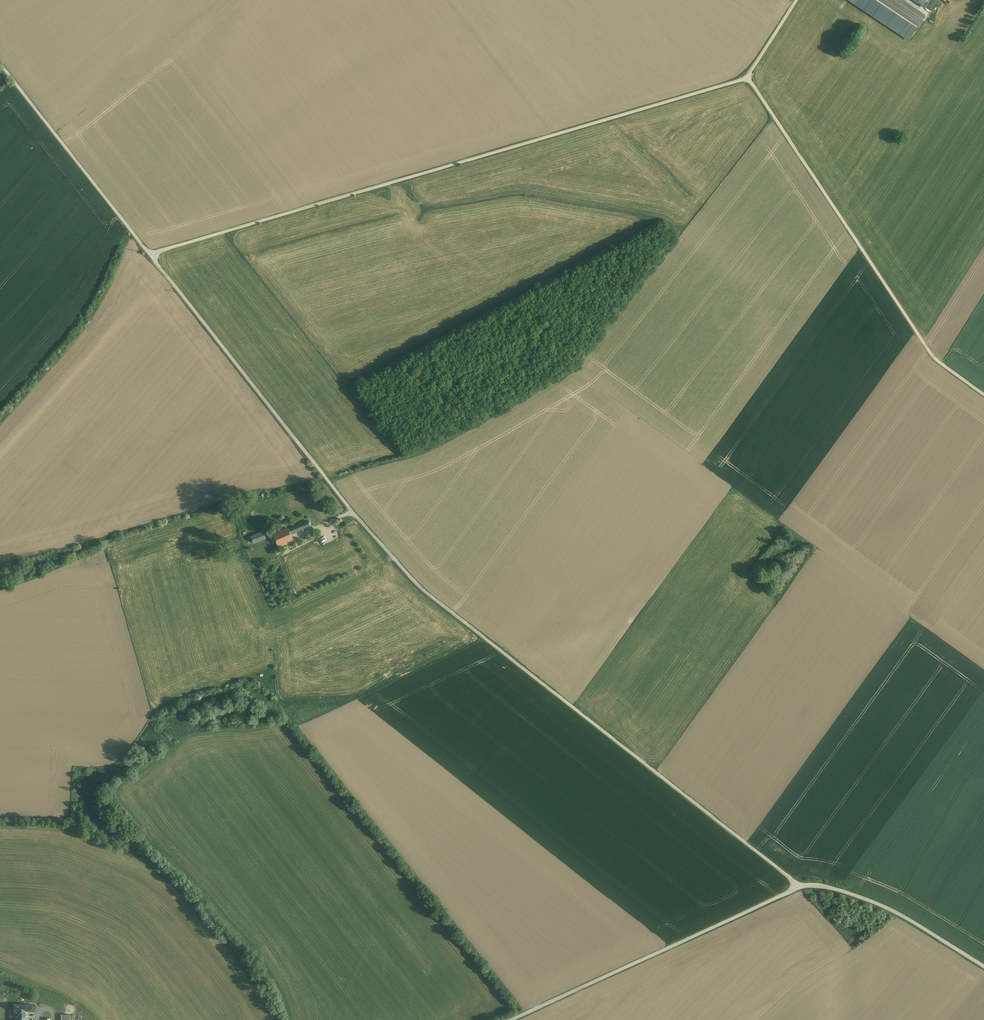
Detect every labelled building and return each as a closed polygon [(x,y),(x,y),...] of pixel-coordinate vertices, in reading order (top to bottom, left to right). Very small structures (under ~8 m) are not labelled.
[(902,0),(858,0),(855,4),(900,33),(916,9),(902,0)] [(299,525),(289,529),(292,534),(303,529),(301,524),(299,525)] [(289,528),(274,534),(278,545),(294,539),(292,534),(289,529),(289,528)] [(260,533),(251,537),(254,543),(263,539),(260,533)] [(28,1010),(15,1011),(15,1019),(28,1019),(28,1016),(28,1010)]
